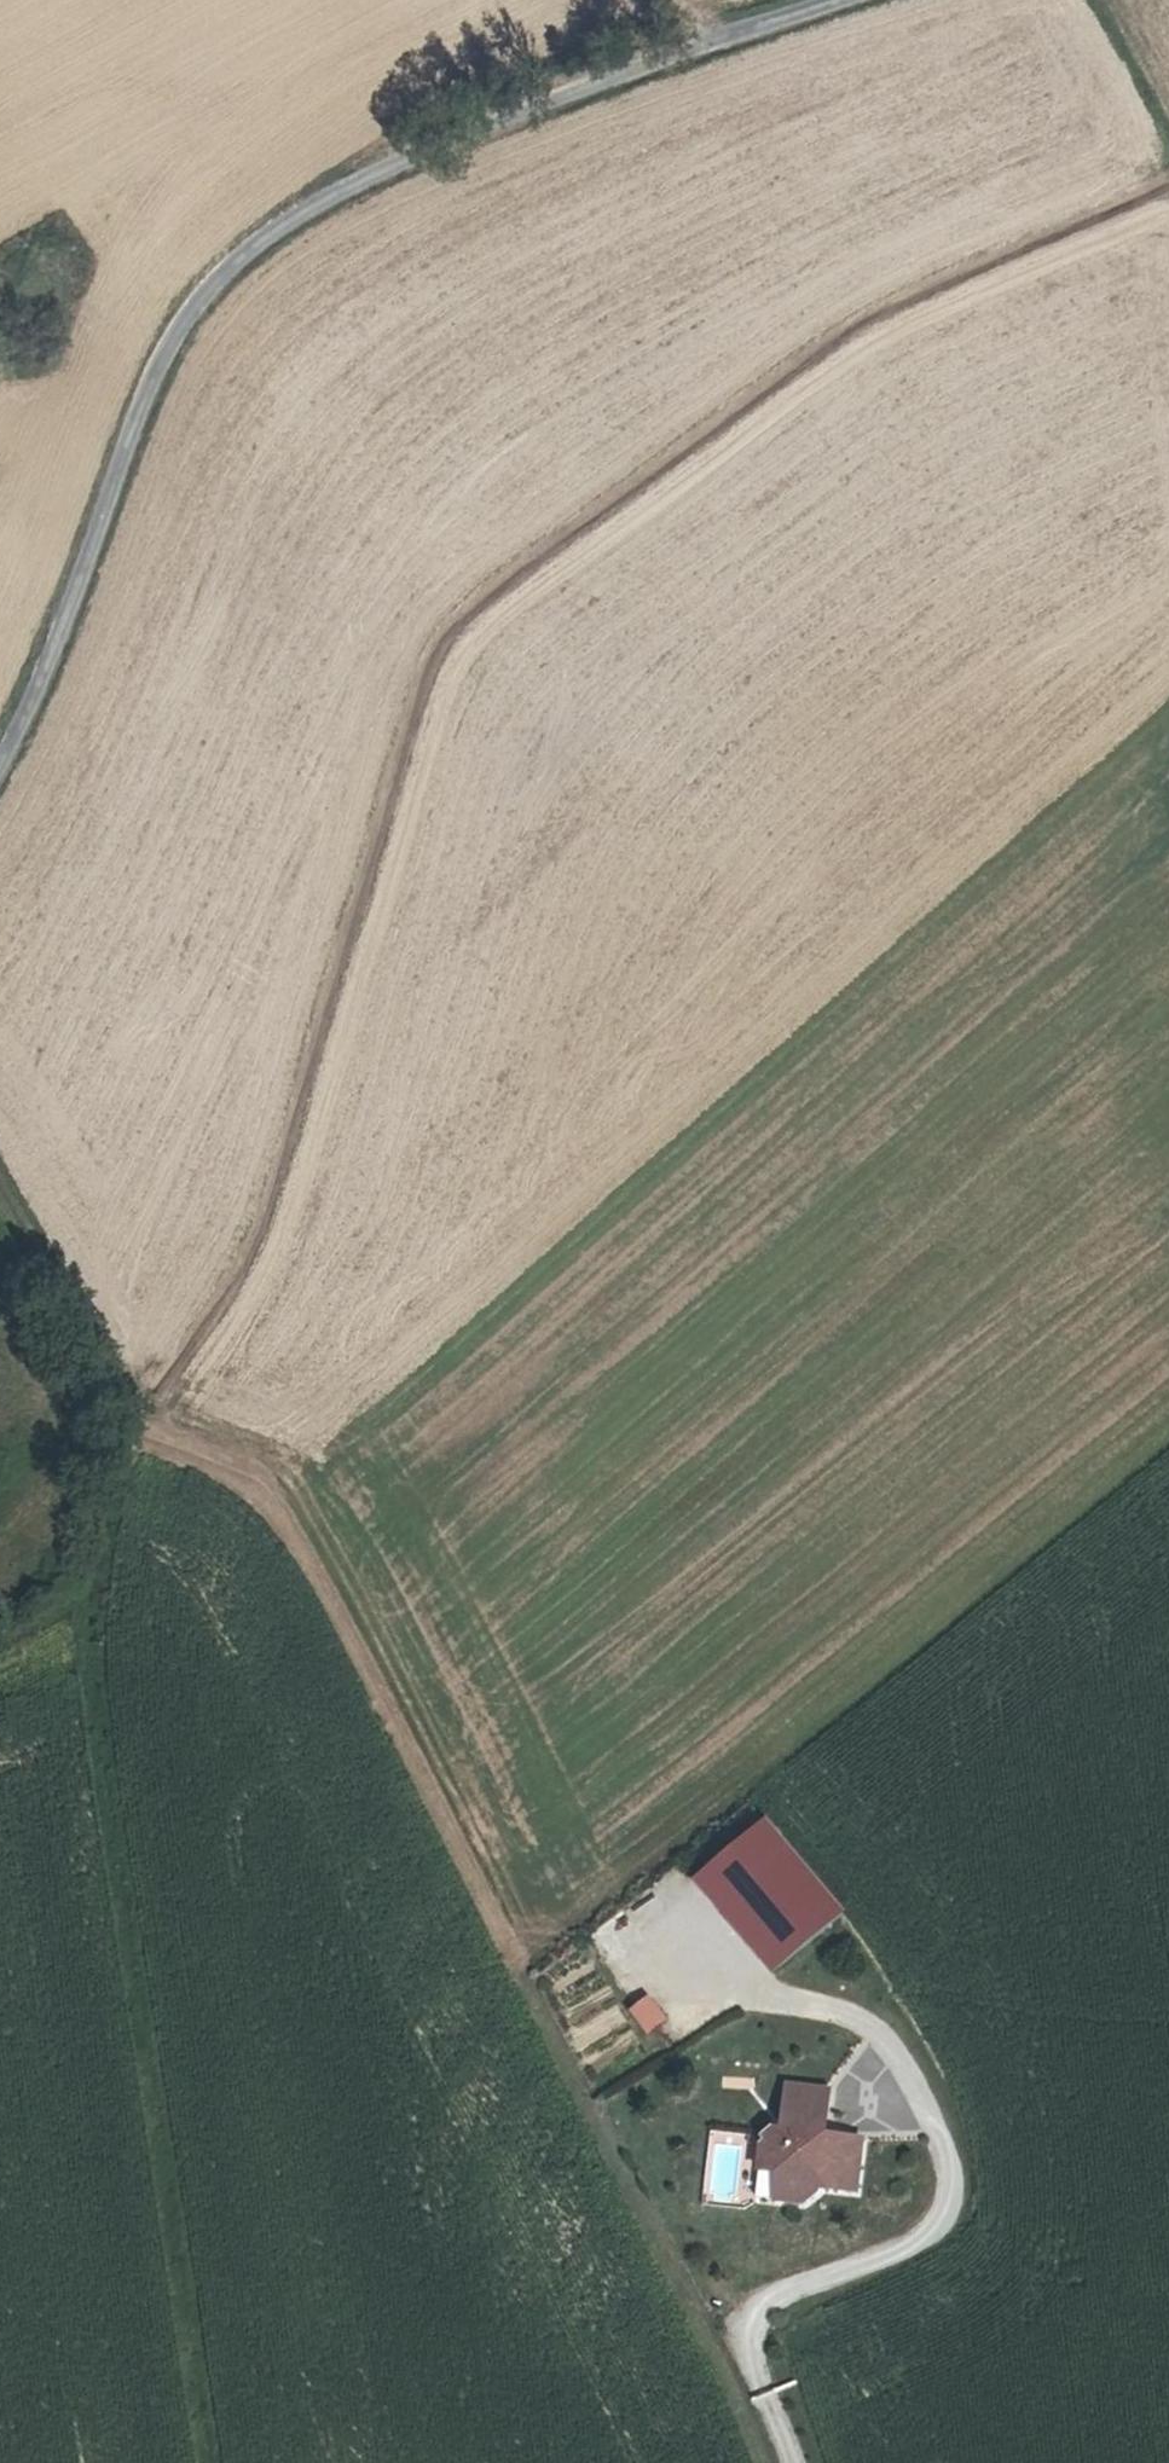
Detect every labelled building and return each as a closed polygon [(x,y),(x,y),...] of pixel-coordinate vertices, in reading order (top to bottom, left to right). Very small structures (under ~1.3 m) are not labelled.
[(716,1885),(793,1977),(861,1921),(784,1828),(716,1885)] [(668,2007),(654,2018),(669,2037),(683,2026),(668,2007)] [(874,2186),(879,2141),(843,2136),(840,2132),(848,2126),(852,2094),(807,2087),(801,2132),(793,2131),(783,2139),(787,2144),(783,2147),(779,2172),(799,2175),(825,2206),(850,2187),(851,2183),(874,2186)] [(825,2206),(799,2175),(795,2202),(825,2206)]
